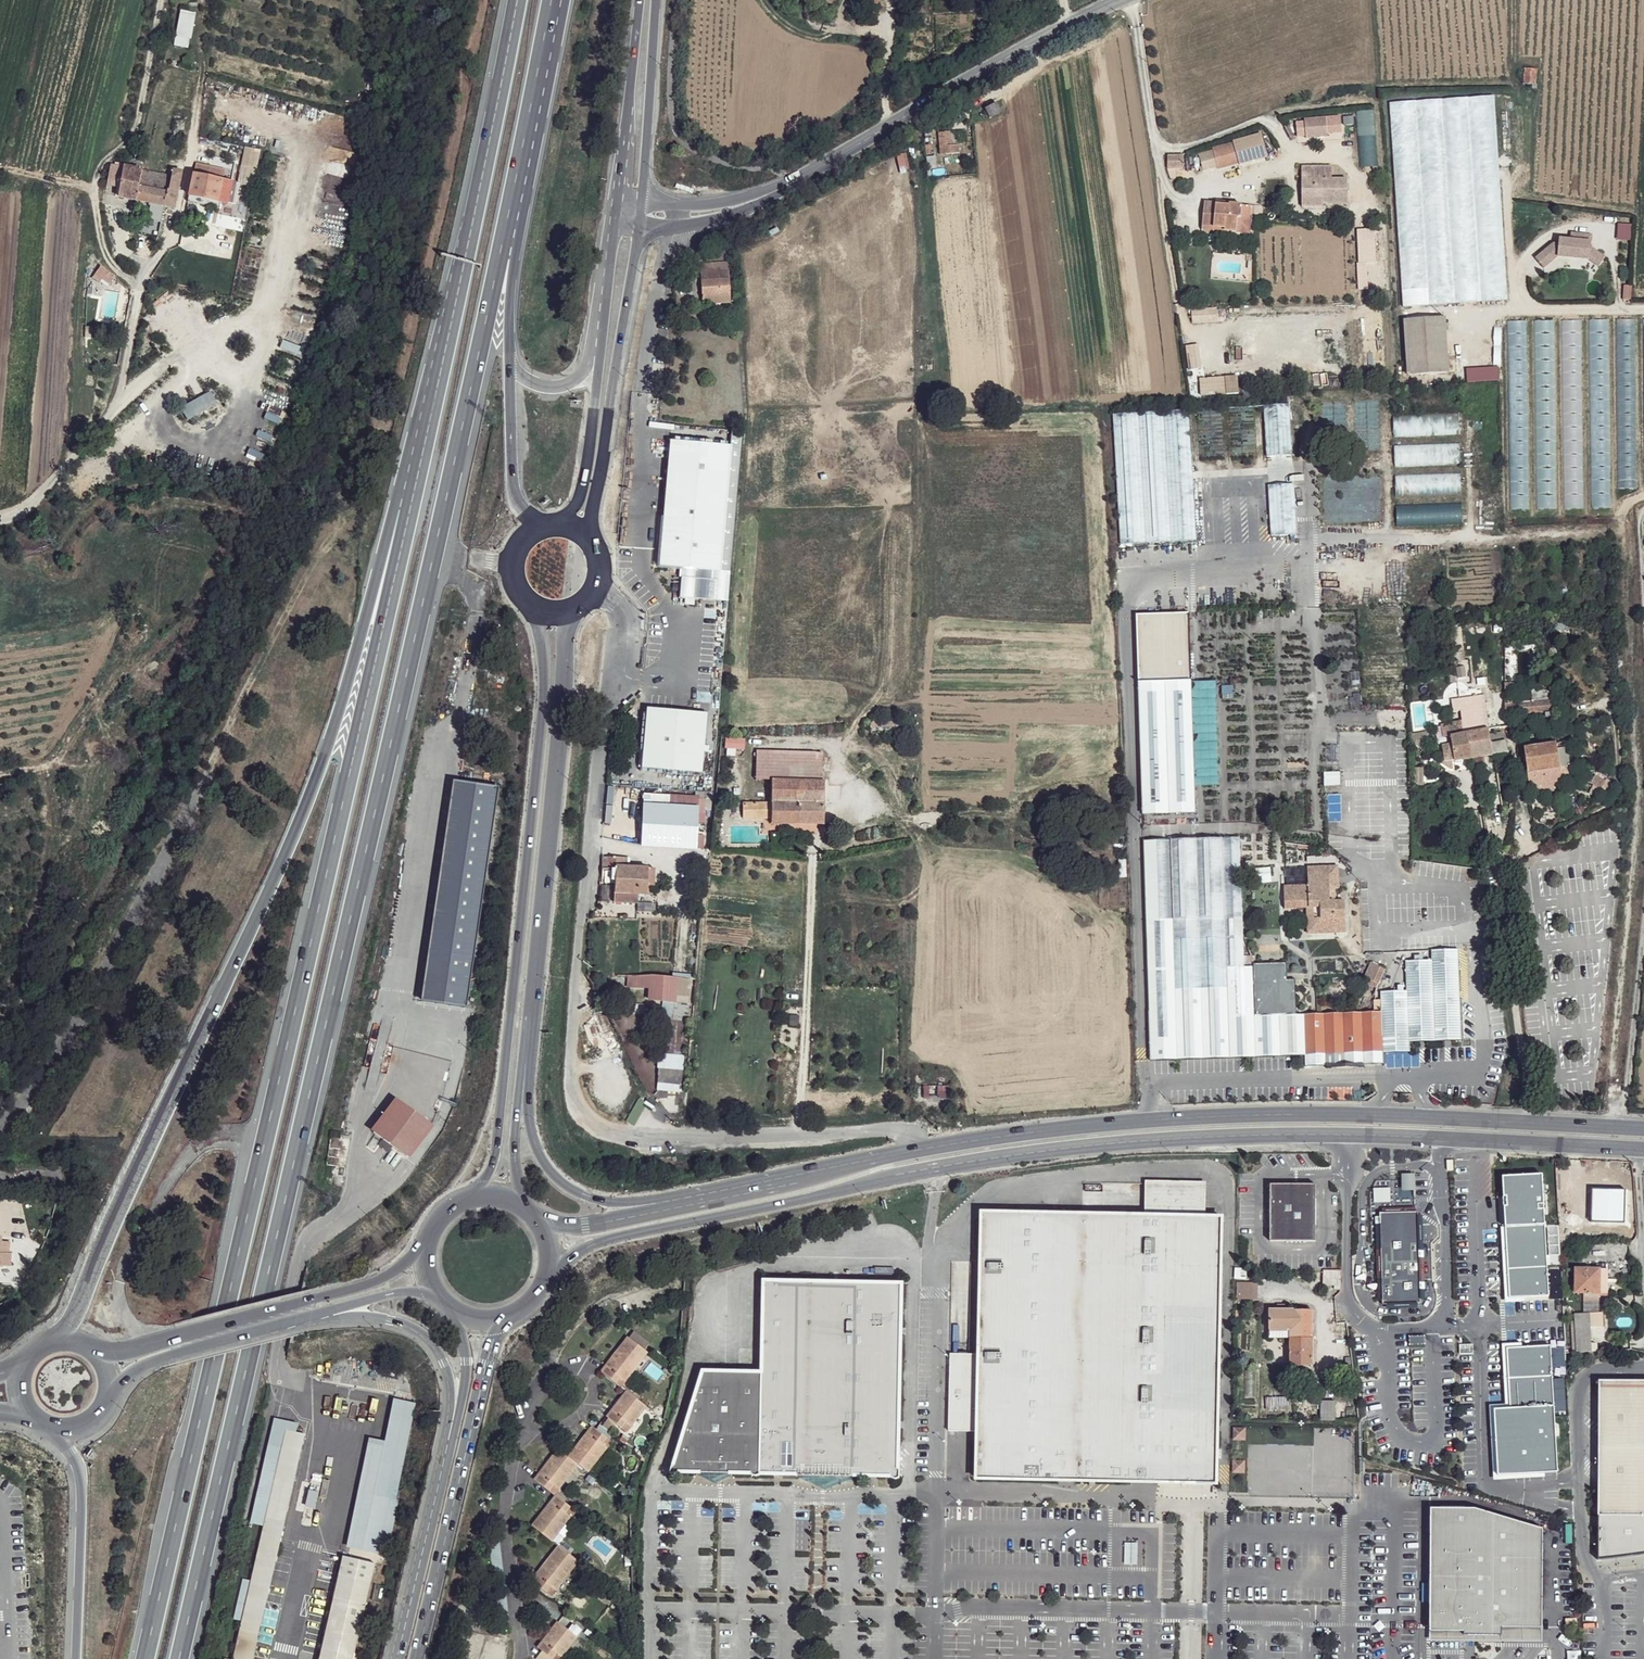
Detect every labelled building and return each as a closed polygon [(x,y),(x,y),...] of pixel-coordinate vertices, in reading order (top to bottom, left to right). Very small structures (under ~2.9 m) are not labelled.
[(826,0),(819,0),(818,5),(830,11),(833,3),(826,0)] [(176,26),(173,45),(187,47),(190,29),(176,26)] [(1536,72),(1524,70),(1522,83),(1536,86),(1536,72)] [(1507,300),(1494,95),(1390,102),(1402,306),(1507,300)] [(1355,111),(1359,166),(1375,165),(1371,110),(1355,111)] [(1332,118),(1308,120),(1311,140),(1334,137),(1332,118)] [(956,143),(954,130),(939,131),(942,153),(946,153),(954,153),(963,151),(962,142),(956,143)] [(1235,143),(1214,149),(1219,168),(1240,162),(1235,143)] [(252,187),(260,149),(243,146),(235,183),(252,187)] [(1185,156),(1168,156),(1170,169),(1186,168),(1185,156)] [(234,160),(222,157),(220,164),(233,167),(234,160)] [(125,165),(112,162),(109,172),(122,175),(125,165)] [(221,170),(195,163),(194,173),(220,179),(221,170)] [(142,170),(125,165),(122,175),(119,194),(135,198),(142,170)] [(1334,168),(1305,170),(1305,209),(1320,209),(1320,205),(1350,206),(1349,181),(1335,180),(1334,168)] [(171,175),(162,173),(161,183),(168,185),(164,205),(175,206),(179,188),(182,170),(173,169),(171,175)] [(162,173),(142,170),(135,198),(164,205),(168,185),(161,183),(162,173)] [(189,171),(182,170),(179,188),(185,189),(189,171)] [(194,173),(189,171),(185,189),(190,190),(194,173)] [(220,179),(194,173),(190,190),(190,195),(218,200),(222,186),(222,180),(220,179)] [(229,187),(222,186),(218,200),(225,201),(229,187)] [(1217,203),(1207,202),(1203,225),(1227,228),(1227,231),(1237,233),(1241,219),(1244,207),(1231,205),(1231,208),(1216,206),(1217,203)] [(1253,208),(1244,207),(1241,219),(1251,220),(1253,208)] [(1535,258),(1543,268),(1557,257),(1589,260),(1598,266),(1605,257),(1590,247),(1591,235),(1571,233),(1571,240),(1559,239),(1558,244),(1553,243),(1535,258)] [(727,258),(703,260),(704,300),(730,299),(727,258)] [(106,267),(99,261),(92,271),(101,273),(106,267)] [(1631,281),(1624,281),(1623,296),(1630,297),(1631,281)] [(116,289),(104,287),(101,311),(112,314),(116,289)] [(1442,321),(1401,323),(1404,378),(1445,376),(1442,321)] [(1186,345),(1188,370),(1201,368),(1198,344),(1186,345)] [(1200,396),(1238,393),(1238,375),(1199,377),(1200,396)] [(1288,405),(1109,414),(1118,544),(1295,535),(1288,405)] [(668,439),(656,563),(679,565),(677,595),(726,600),(741,446),(742,430),(729,429),(727,445),(668,439)] [(1459,446),(1435,446),(1435,464),(1459,464),(1459,446)] [(1397,496),(1461,492),(1460,474),(1396,477),(1397,496)] [(1462,522),(1461,502),(1396,506),(1397,526),(1462,522)] [(1135,619),(1147,817),(1199,814),(1187,616),(1135,619)] [(1457,673),(1449,674),(1450,682),(1458,681),(1457,673)] [(1462,719),(1448,722),(1451,743),(1443,745),(1446,761),(1472,755),(1508,748),(1506,738),(1493,741),(1491,731),(1481,695),(1461,699),(1464,716),(1462,717),(1462,719)] [(1555,700),(1512,702),(1512,712),(1555,711),(1555,700)] [(703,774),(709,712),(648,706),(642,768),(703,774)] [(1504,729),(1491,731),(1493,741),(1506,738),(1504,729)] [(725,736),(724,747),(744,749),(745,739),(725,736)] [(1557,741),(1525,745),(1527,770),(1560,765),(1558,751),(1557,741)] [(825,750),(820,750),(756,752),(755,782),(770,781),(821,778),(823,779),(825,750)] [(1567,750),(1558,751),(1560,765),(1569,764),(1567,750)] [(1560,765),(1527,770),(1528,783),(1562,780),(1560,765)] [(1325,773),(1325,784),(1339,784),(1338,772),(1325,773)] [(824,824),(824,802),(824,786),(823,779),(821,778),(770,781),(770,801),(770,817),(770,826),(824,824)] [(495,788),(450,782),(419,1003),(464,1009),(495,788)] [(697,795),(643,794),(643,808),(697,809),(697,795)] [(770,817),(770,801),(743,802),(742,817),(751,817),(770,817)] [(1063,806),(1054,807),(1055,829),(1065,829),(1063,806)] [(697,809),(643,808),(642,849),(699,849),(699,810),(697,809)] [(1145,840),(1146,941),(1246,938),(1243,931),(1240,837),(1145,840)] [(617,859),(604,857),(603,872),(615,873),(617,867),(617,859)] [(632,859),(617,859),(617,867),(631,869),(632,859)] [(1340,866),(1309,866),(1311,886),(1286,886),(1288,909),(1308,908),(1314,907),(1317,935),(1339,934),(1339,922),(1347,923),(1347,901),(1338,901),(1331,901),(1331,890),(1337,890),(1341,890),(1340,866)] [(631,869),(617,867),(615,873),(615,893),(638,894),(647,894),(648,886),(648,869),(631,869)] [(638,894),(615,893),(614,904),(638,904),(638,894)] [(1314,907),(1308,908),(1309,935),(1317,935),(1314,907)] [(1347,923),(1339,922),(1339,934),(1349,934),(1347,923)] [(1246,938),(1146,941),(1147,974),(1149,1060),(1172,1059),(1292,1056),(1300,1056),(1301,1069),(1341,1067),(1341,1053),(1385,1053),(1404,1052),(1405,1042),(1458,1039),(1455,996),(1452,948),(1426,949),(1426,959),(1399,960),(1402,991),(1376,994),(1375,1008),(1376,1014),(1291,1017),(1290,981),(1280,981),(1280,964),(1248,964),(1246,938)] [(1386,966),(1372,959),(1365,974),(1367,976),(1366,980),(1377,984),(1386,966)] [(640,976),(628,975),(628,987),(652,987),(651,999),(688,1003),(690,978),(653,975),(640,976)] [(604,1037),(611,1058),(619,1056),(605,1014),(581,1022),(588,1042),(604,1037)] [(656,1055),(656,1091),(682,1091),(682,1055),(656,1055)] [(948,1104),(947,1085),(923,1086),(924,1105),(948,1104)] [(393,1101),(371,1132),(406,1158),(429,1127),(393,1101)] [(1542,1179),(1502,1180),(1509,1300),(1548,1299),(1542,1179)] [(1316,1181),(1271,1181),(1271,1239),(1319,1239),(1316,1181)] [(1222,1315),(1222,1296),(1222,1289),(1222,1220),(1204,1220),(1204,1187),(1148,1188),(1148,1220),(1133,1219),(1082,1219),(982,1220),(982,1365),(953,1365),(953,1442),(982,1442),(982,1487),(1192,1487),(1221,1487),(1221,1474),(1221,1382),(1222,1315)] [(1611,1187),(1571,1187),(1571,1213),(1583,1213),(1584,1208),(1611,1209),(1611,1187)] [(1416,1214),(1380,1216),(1384,1307),(1418,1306),(1416,1214)] [(12,1265),(12,1254),(9,1254),(3,1254),(3,1247),(4,1236),(0,1236),(0,1265),(12,1265)] [(1603,1268),(1578,1269),(1579,1293),(1604,1293),(1603,1268)] [(1611,1269),(1603,1268),(1604,1293),(1611,1293),(1611,1269)] [(1243,1284),(1243,1301),(1259,1302),(1259,1283),(1243,1284)] [(764,1287),(762,1336),(762,1379),(760,1484),(804,1484),(821,1484),(832,1484),(901,1486),(902,1475),(902,1419),(901,1419),(903,1289),(817,1288),(764,1287)] [(1272,1334),(1293,1334),(1293,1353),(1293,1355),(1293,1367),(1316,1367),(1315,1309),(1272,1310),(1272,1334)] [(1593,1312),(1578,1314),(1579,1351),(1594,1351),(1594,1326),(1593,1312)] [(1602,1312),(1593,1312),(1594,1326),(1603,1326),(1602,1312)] [(1273,1353),(1293,1353),(1293,1334),(1272,1334),(1273,1353)] [(628,1379),(649,1351),(630,1337),(604,1370),(618,1382),(624,1376),(628,1379)] [(1549,1349),(1507,1351),(1510,1412),(1552,1409),(1549,1349)] [(1316,1367),(1293,1367),(1293,1375),(1315,1375),(1316,1367)] [(673,1482),(760,1484),(762,1379),(704,1378),(679,1465),(673,1482)] [(1601,1379),(1597,1514),(1643,1515),(1643,1380),(1601,1379)] [(648,1406),(630,1391),(609,1418),(624,1429),(629,1422),(633,1426),(648,1406)] [(403,1401),(382,1495),(396,1498),(414,1403),(403,1401)] [(1328,1401),(1309,1401),(1310,1420),(1329,1421),(1328,1410),(1328,1401)] [(414,1403),(396,1498),(402,1499),(424,1406),(414,1403)] [(1329,1421),(1362,1423),(1361,1409),(1328,1410),(1329,1421)] [(1552,1409),(1493,1413),(1498,1482),(1556,1477),(1552,1409)] [(585,1470),(594,1476),(613,1450),(609,1447),(613,1442),(600,1431),(575,1461),(585,1470)] [(298,1432),(275,1518),(294,1522),(317,1436),(298,1432)] [(585,1470),(575,1461),(565,1454),(542,1485),(558,1497),(563,1489),(567,1493),(585,1470)] [(382,1495),(369,1551),(385,1555),(396,1498),(382,1495)] [(396,1498),(385,1555),(393,1556),(405,1501),(402,1499),(396,1498)] [(577,1513),(562,1502),(541,1534),(561,1546),(577,1520),(574,1518),(577,1513)] [(1434,1625),(1455,1626),(1455,1636),(1496,1641),(1497,1627),(1545,1628),(1547,1539),(1537,1526),(1518,1526),(1518,1520),(1494,1515),(1445,1514),(1437,1523),(1434,1625)] [(1597,1514),(1596,1557),(1630,1552),(1643,1550),(1643,1515),(1597,1514)] [(294,1522),(275,1518),(240,1658),(262,1658),(294,1522)] [(506,1618),(500,1541),(490,1542),(496,1619),(506,1618)] [(564,1597),(586,1567),(566,1553),(538,1589),(554,1601),(559,1595),(564,1597)] [(350,1556),(346,1575),(378,1582),(383,1564),(350,1556)] [(326,1658),(360,1658),(378,1582),(346,1575),(326,1658)] [(564,1658),(566,1658),(578,1641),(560,1626),(539,1653),(547,1658),(558,1658),(560,1656),(564,1658)]
